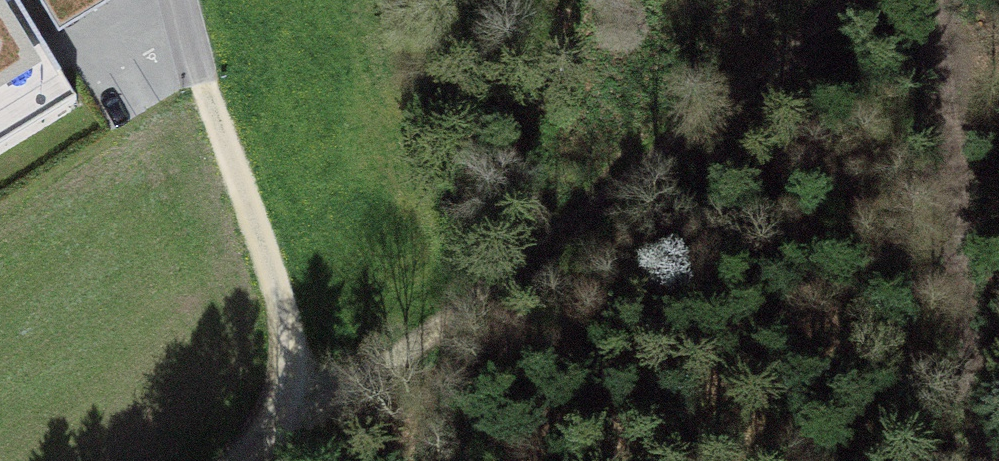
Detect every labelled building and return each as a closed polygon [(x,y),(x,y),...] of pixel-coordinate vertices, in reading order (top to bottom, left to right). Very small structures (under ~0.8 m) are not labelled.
[(57,33),(115,0),(38,0),(57,33)] [(16,1),(0,11),(0,152),(78,106),(16,1)]
